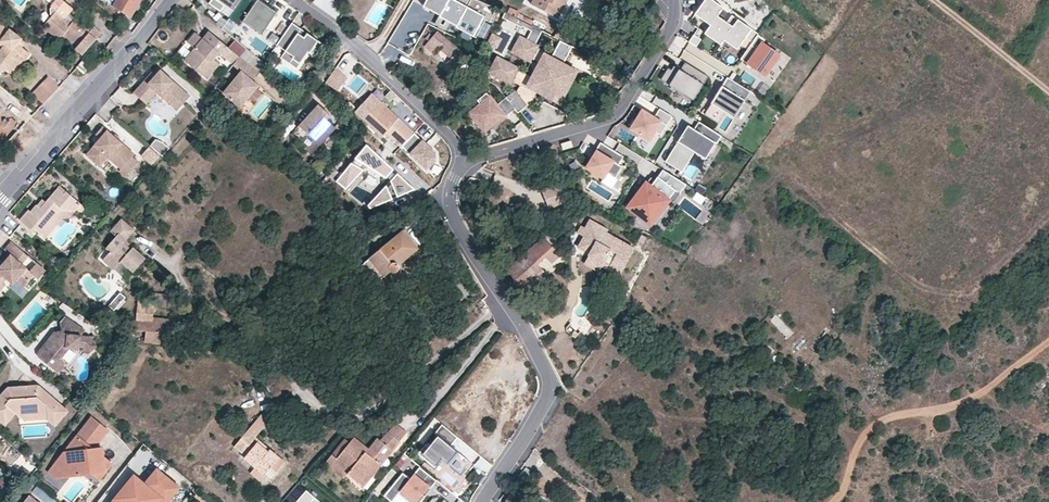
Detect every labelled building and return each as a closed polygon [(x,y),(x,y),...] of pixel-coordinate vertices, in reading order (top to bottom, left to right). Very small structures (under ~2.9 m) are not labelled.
[(69,11),(72,7),(64,0),(55,0),(49,7),(46,10),(50,13),(52,15),(43,25),(44,26),(59,38),(62,34),(77,47),(76,49),(82,54),(95,39),(88,33),(91,30),(76,16),(75,17),(69,11)] [(113,7),(130,16),(140,0),(103,0),(113,7)] [(279,8),(267,0),(240,0),(236,6),(230,13),(240,21),(244,17),(262,30),(279,8)] [(424,7),(441,16),(450,0),(428,0),(424,7)] [(441,16),(441,17),(458,27),(457,28),(476,39),(486,21),(490,23),(497,10),(478,0),(472,0),(468,7),(455,0),(450,0),(441,16)] [(530,4),(544,11),(548,3),(560,8),(564,0),(532,0),(530,4)] [(758,36),(758,35),(732,16),(727,23),(718,17),(723,9),(711,0),(705,0),(695,15),(710,26),(705,34),(721,46),(724,41),(737,50),(745,39),(752,43),(758,36)] [(548,3),(544,11),(555,17),(560,8),(548,3)] [(509,6),(504,14),(514,21),(519,12),(509,6)] [(192,22),(184,31),(195,41),(191,45),(189,42),(181,51),(202,70),(216,55),(211,50),(216,45),(229,57),(236,49),(230,44),(224,39),(205,21),(199,28),(192,22)] [(317,51),(322,44),(307,32),(303,37),(298,32),(301,28),(292,21),(275,43),(284,49),(279,56),(295,68),(303,58),(295,53),(300,46),(307,51),(311,54),(315,49),(317,51)] [(2,47),(0,49),(0,72),(1,73),(4,68),(12,75),(29,53),(22,47),(17,44),(21,39),(21,38),(9,29),(0,22),(0,46),(2,47)] [(303,37),(307,32),(301,28),(298,32),(303,37)] [(95,39),(99,35),(92,29),(91,30),(88,33),(95,39)] [(536,41),(539,32),(530,29),(526,38),(536,41)] [(236,49),(242,40),(232,31),(224,39),(230,44),(236,49)] [(465,69),(473,60),(437,32),(426,45),(434,53),(436,51),(440,47),(452,57),(448,62),(447,63),(457,71),(461,66),(465,69)] [(497,49),(502,38),(498,36),(492,33),(486,43),(492,46),(497,49)] [(693,35),(688,43),(696,47),(701,40),(693,35)] [(780,55),(763,43),(765,41),(758,36),(752,43),(741,60),(765,77),(780,55)] [(517,92),(515,90),(506,97),(515,109),(517,112),(526,105),(527,104),(535,88),(547,94),(564,65),(552,58),(546,55),(548,52),(521,37),(514,51),(530,59),(530,58),(541,63),(533,78),(498,58),(488,76),(499,82),(501,77),(510,82),(511,80),(520,85),(517,92)] [(17,44),(22,47),(25,42),(21,39),(17,44)] [(242,40),(236,49),(248,61),(253,66),(261,57),(242,40)] [(561,42),(552,58),(564,65),(572,47),(561,42)] [(479,57),(482,52),(468,45),(467,49),(471,50),(470,53),(479,57)] [(303,58),(307,51),(300,46),(295,53),(303,58)] [(440,47),(436,51),(448,62),(452,57),(440,47)] [(219,85),(235,100),(254,80),(247,73),(242,68),(248,61),(236,49),(229,57),(237,65),(219,85)] [(83,60),(76,67),(84,74),(91,66),(83,60)] [(253,66),(248,61),(242,68),(247,73),(253,66)] [(693,101),(708,77),(685,63),(680,71),(674,67),(671,71),(668,69),(661,80),(693,101)] [(578,73),(564,65),(547,94),(562,102),(578,73)] [(192,94),(162,68),(157,74),(150,82),(146,79),(135,91),(148,103),(159,91),(180,109),(192,94)] [(345,78),(335,69),(326,80),(336,89),(345,78)] [(157,74),(153,70),(146,79),(150,82),(157,74)] [(43,103),(59,87),(49,77),(33,94),(43,103)] [(750,92),(727,78),(706,111),(703,110),(701,113),(718,124),(725,113),(734,119),(750,92)] [(336,89),(326,80),(322,86),(332,94),(336,89)] [(515,109),(506,97),(497,104),(487,91),(477,99),(480,103),(470,111),(484,130),(504,115),(505,117),(515,109)] [(370,104),(376,97),(371,93),(365,100),(370,104)] [(403,146),(414,134),(376,97),(370,104),(365,100),(356,110),(384,136),(387,133),(402,147),(403,146)] [(328,114),(319,105),(300,126),(302,127),(292,137),(311,154),(336,127),(324,117),(328,114)] [(672,117),(660,109),(654,118),(642,111),(630,130),(650,141),(655,132),(661,136),(672,117)] [(716,145),(721,136),(698,122),(693,130),(689,127),(683,136),(682,135),(665,162),(680,172),(692,152),(694,153),(705,160),(715,144),(716,145)] [(97,133),(102,138),(88,153),(101,165),(110,155),(116,161),(123,167),(121,169),(126,174),(138,161),(133,156),(136,153),(104,125),(97,133)] [(12,138),(1,128),(0,129),(0,150),(12,138)] [(414,134),(403,146),(428,170),(437,160),(437,152),(424,139),(423,140),(415,133),(414,134)] [(571,140),(561,143),(562,148),(572,146),(571,140)] [(169,149),(159,141),(156,141),(152,145),(164,155),(169,149)] [(618,165),(623,157),(600,143),(595,150),(597,151),(586,168),(603,179),(607,173),(615,178),(622,167),(618,165)] [(411,185),(366,144),(334,179),(343,188),(361,168),(359,165),(364,163),(390,180),(391,183),(387,187),(386,184),(368,204),(369,208),(392,198),(389,191),(393,187),(397,196),(405,192),(411,185)] [(692,152),(680,172),(682,173),(694,153),(692,152)] [(673,202),(686,185),(663,170),(654,181),(650,187),(646,184),(627,209),(637,217),(639,215),(650,224),(652,222),(656,225),(669,207),(665,204),(667,201),(669,203),(673,202)] [(650,187),(654,181),(651,178),(646,184),(650,187)] [(548,210),(570,202),(564,184),(542,192),(548,210)] [(65,194),(67,191),(60,186),(58,188),(65,194)] [(58,188),(46,202),(41,208),(38,205),(37,204),(32,210),(29,208),(21,217),(34,230),(37,227),(43,231),(64,207),(71,208),(74,212),(76,209),(82,203),(67,191),(65,194),(58,188)] [(76,209),(81,212),(86,207),(82,203),(76,209)] [(71,208),(64,207),(43,231),(47,235),(63,216),(70,216),(74,212),(71,208)] [(103,260),(116,271),(123,262),(135,272),(147,258),(134,247),(132,250),(124,243),(126,240),(135,230),(122,218),(110,230),(117,236),(107,247),(111,252),(103,260)] [(607,230),(589,220),(584,229),(581,236),(584,237),(578,248),(590,254),(589,256),(604,263),(604,262),(622,271),(628,258),(625,256),(630,246),(606,233),(607,230)] [(415,247),(402,230),(368,258),(382,275),(389,269),(392,270),(394,270),(396,269),(397,267),(397,265),(396,263),(415,247)] [(644,244),(647,238),(641,235),(638,241),(644,244)] [(541,273),(544,270),(537,264),(545,256),(554,248),(545,238),(509,270),(524,288),(527,285),(541,273)] [(126,240),(124,243),(132,250),(134,247),(126,240)] [(17,277),(26,284),(34,274),(40,278),(46,269),(37,261),(30,269),(22,262),(29,254),(13,241),(6,249),(11,254),(5,261),(0,267),(0,290),(7,282),(4,280),(8,275),(14,280),(17,277)] [(634,248),(630,246),(625,256),(628,258),(634,248)] [(560,254),(554,248),(545,256),(551,263),(560,254)] [(602,266),(604,263),(589,256),(584,264),(599,272),(602,266)] [(619,275),(622,271),(604,262),(604,263),(602,266),(619,275)] [(545,278),(541,273),(527,285),(532,290),(545,278)] [(114,311),(126,297),(120,292),(108,306),(114,311)] [(168,320),(153,318),(155,306),(166,307),(167,296),(156,295),(155,301),(139,301),(136,330),(147,331),(146,342),(166,343),(167,337),(168,320)] [(62,359),(70,349),(81,351),(82,350),(86,350),(92,356),(100,347),(97,345),(89,339),(81,336),(84,332),(85,330),(64,316),(60,322),(61,330),(54,331),(47,341),(48,346),(43,347),(39,352),(39,356),(57,371),(63,373),(67,368),(67,365),(66,362),(62,359)] [(92,336),(89,339),(97,345),(100,342),(92,336)] [(507,368),(504,373),(513,379),(516,375),(507,368)] [(9,386),(0,397),(0,418),(2,419),(6,415),(11,419),(17,411),(19,409),(24,408),(28,412),(47,411),(56,411),(56,406),(59,402),(39,384),(37,387),(28,388),(28,385),(20,386),(20,388),(9,386)] [(19,409),(17,411),(25,418),(48,417),(56,424),(68,410),(59,402),(56,406),(56,411),(47,411),(28,412),(24,408),(19,409)] [(248,430),(256,437),(269,421),(262,415),(248,430)] [(86,467),(93,472),(100,478),(113,463),(94,448),(109,429),(92,416),(77,435),(85,442),(79,449),(65,451),(55,463),(70,475),(82,474),(81,464),(86,463),(86,467)] [(359,482),(367,472),(371,476),(382,464),(378,462),(389,447),(393,450),(407,432),(396,423),(382,441),(370,455),(366,452),(351,441),(350,442),(338,457),(337,459),(335,462),(348,472),(348,473),(359,482)] [(458,437),(443,424),(435,433),(438,436),(430,447),(427,444),(419,454),(435,468),(443,458),(461,473),(471,462),(451,446),(458,437)] [(247,455),(245,457),(256,466),(251,472),(261,480),(266,475),(271,469),(276,473),(285,462),(270,450),(269,452),(253,439),(256,437),(248,430),(235,446),(247,455)] [(382,441),(378,437),(369,448),(355,437),(351,441),(366,452),(370,455),(382,441)] [(333,453),(338,457),(350,442),(345,438),(333,453)] [(393,450),(389,447),(378,462),(382,464),(393,450)] [(344,478),(348,473),(348,472),(335,462),(337,459),(333,456),(326,464),(344,478)] [(81,464),(82,474),(93,472),(86,467),(86,463),(81,464)] [(421,467),(411,479),(404,473),(385,496),(393,501),(399,494),(410,501),(418,501),(425,493),(430,487),(431,489),(438,481),(421,467)] [(266,475),(271,479),(276,473),(271,469),(266,475)] [(157,471),(145,485),(137,479),(132,480),(118,497),(123,501),(158,501),(161,498),(166,501),(178,488),(157,471)] [(523,472),(522,471),(517,477),(523,482),(528,475),(523,472)] [(371,476),(367,472),(359,482),(364,486),(371,476)] [(455,495),(463,501),(467,501),(473,494),(463,485),(455,495)] [(307,491),(298,501),(320,501),(307,491)] [(29,494),(23,501),(39,501),(29,494)]
